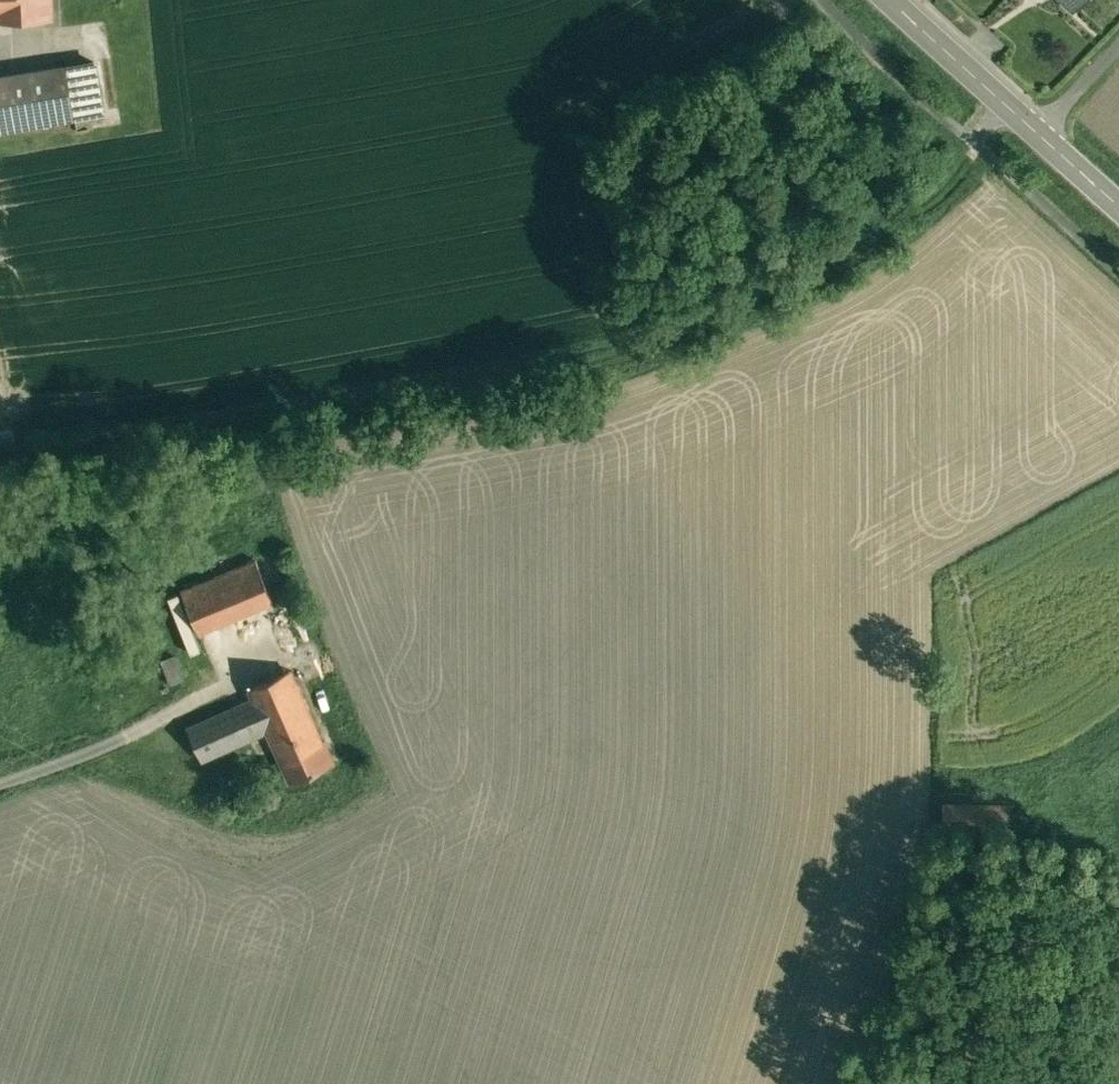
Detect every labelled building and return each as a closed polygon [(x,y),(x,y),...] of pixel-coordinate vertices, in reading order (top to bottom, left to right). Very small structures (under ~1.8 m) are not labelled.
[(53,15),(53,0),(0,0),(0,18),(53,15)] [(0,80),(0,132),(108,114),(100,64),(0,80)] [(257,558),(182,589),(199,631),(274,600),(257,558)] [(289,670),(249,686),(253,697),(266,726),(305,709),(289,670)] [(253,697),(186,725),(199,758),(267,729),(266,726),(253,697)] [(305,709),(266,726),(267,729),(289,781),(333,762),(323,739),(319,741),(305,709)] [(947,829),(1003,829),(1004,801),(947,800),(947,829)]
